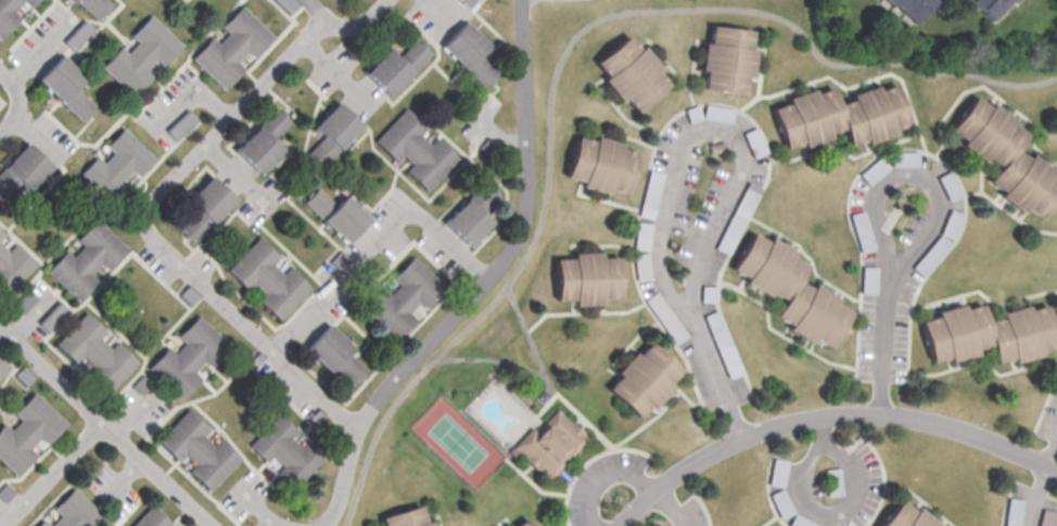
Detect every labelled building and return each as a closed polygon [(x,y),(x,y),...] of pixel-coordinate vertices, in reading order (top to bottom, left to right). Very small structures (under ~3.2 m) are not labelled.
[(16,18),(0,36),(0,0),(34,0),(27,8),(21,1),(10,12),(16,18)] [(94,22),(72,0),(103,0),(110,7),(94,22)] [(464,9),(455,0),(472,0),(464,9)] [(893,7),(895,4),(915,22),(934,1),(933,0),(886,0),(893,7)] [(992,18),(972,0),(1008,0),(992,18)] [(191,60),(209,39),(216,46),(227,35),(219,28),(239,8),(271,38),(252,59),(245,52),(234,63),(241,69),(222,89),(191,60)] [(100,67),(119,48),(125,53),(136,42),(128,36),(149,15),(181,46),(162,66),(154,60),(143,70),(150,77),(131,97),(100,67)] [(498,71),(480,54),(489,44),(464,21),(442,45),(485,85),(498,71)] [(701,89),(703,72),(699,70),(702,43),(708,43),(710,26),(751,31),(749,50),(754,51),(751,78),(746,77),(743,95),(701,89)] [(627,37),(638,51),(642,48),(660,69),(655,73),(667,86),(635,113),(623,99),(620,102),(601,80),(606,78),(594,64),(627,37)] [(364,74),(387,98),(429,54),(413,41),(396,60),(386,50),(364,74)] [(36,81),(78,121),(92,106),(74,89),(84,79),(59,56),(36,81)] [(769,111),(784,150),(802,143),(803,149),(829,139),(828,134),(842,129),(849,146),(866,141),(867,144),(893,136),(892,130),(908,125),(894,85),(877,91),(876,87),(850,95),(852,101),(837,107),(830,89),(814,95),(812,90),(786,100),(787,104),(769,111)] [(1048,176),(1056,182),(1056,194),(1037,220),(1023,209),(1020,214),(998,197),(1002,193),(988,182),(997,168),(985,158),(982,163),(959,146),(963,142),(947,131),(973,97),(989,107),(991,104),(1013,120),(1010,124),(1026,136),(1015,150),(1027,159),(1030,156),(1052,172),(1048,176)] [(335,103),(360,126),(319,168),(305,155),(322,137),(313,127),(335,103)] [(175,139),(197,118),(188,109),(166,130),(175,139)] [(258,176),(233,152),(273,110),(289,124),(271,142),(281,151),(258,176)] [(425,190),(406,171),(411,165),(400,155),(394,162),(373,142),(403,110),(424,129),(418,136),(429,146),(435,140),(455,158),(425,190)] [(75,178),(94,158),(100,164),(111,153),(103,146),(123,126),(156,156),(137,177),(129,170),(118,181),(125,188),(106,208),(75,178)] [(576,138),(594,142),(595,138),(622,145),(620,150),(637,154),(626,195),(609,190),(607,195),(581,188),(582,183),(564,179),(576,138)] [(25,144),(0,170),(0,199),(16,182),(26,192),(49,167),(25,144)] [(208,178),(233,201),(192,243),(178,230),(195,211),(186,202),(208,178)] [(467,247),(443,224),(483,181),(498,195),(481,214),(491,222),(467,247)] [(344,195),(335,204),(316,187),(303,202),(347,242),(369,217),(344,195)] [(46,271),(65,252),(71,257),(81,246),(74,240),(94,219),(127,249),(107,270),(100,264),(89,274),(95,281),(77,302),(46,271)] [(751,233),(766,243),(768,239),(792,253),(790,257),(806,267),(797,282),(811,291),(813,286),(837,300),(833,305),(849,313),(828,349),(813,341),(810,345),(787,331),(789,326),(774,317),(782,303),(769,294),(766,298),(742,284),(744,280),(729,270),(751,233)] [(278,320),(257,300),(264,294),(253,284),(246,292),(225,272),(255,239),(277,258),(269,266),(281,275),(288,269),(307,287),(278,320)] [(3,296),(0,293),(0,247),(5,253),(12,246),(33,265),(3,296)] [(553,260),(571,259),(571,255),(599,254),(599,259),(616,258),(617,300),(600,300),(600,306),(572,307),(572,303),(555,303),(553,260)] [(364,311),(382,291),(389,297),(398,286),(392,280),(411,258),(444,288),(424,310),(417,303),(407,315),(413,320),(395,341),(364,311)] [(918,322),(929,362),(947,357),(948,362),(976,355),(975,350),(989,346),(994,364),(1011,359),(1013,363),(1040,356),(1039,351),(1055,346),(1044,306),(1027,310),(1026,306),(999,313),(1001,319),(985,323),(980,306),(964,310),(962,306),(934,313),(935,318),(918,322)] [(47,331),(56,321),(47,313),(38,323),(47,331)] [(106,394),(86,375),(92,369),(81,358),(75,365),(53,346),(84,313),(104,333),(98,339),(110,350),(115,344),(136,362),(106,394)] [(148,370),(166,349),(173,356),(183,345),(176,337),(195,317),(228,348),(208,369),(202,361),(191,373),(198,379),(179,399),(148,370)] [(327,325),(304,350),(330,375),(334,370),(352,386),(365,371),(348,356),(353,350),(327,325)] [(608,388),(620,376),(615,372),(635,352),(637,356),(651,342),(680,370),(668,383),(672,387),(652,408),(650,403),(637,416),(608,388)] [(14,475),(0,462),(0,427),(2,425),(8,432),(18,421),(11,414),(30,394),(64,424),(44,445),(37,438),(26,449),(33,456),(14,475)] [(513,447),(532,427),(536,431),(557,409),(571,422),(572,421),(585,433),(584,434),(588,438),(562,466),(563,467),(562,469),(572,478),(568,483),(558,473),(556,475),(555,474),(549,480),(513,447)] [(208,490),(188,472),(194,465),(183,456),(177,462),(155,442),(186,410),(207,429),(200,437),(212,447),(218,440),(238,459),(208,490)] [(292,491),(273,474),(280,466),(270,457),(264,464),(245,447),(276,414),(293,429),(286,437),(298,449),(305,441),(322,458),(292,491)] [(103,519),(97,525),(48,525),(58,516),(50,510),(69,489),(103,519)] [(878,525),(937,525),(916,509),(914,513),(900,501),(878,525)] [(169,525),(168,525),(130,525),(149,506),(169,525)] [(429,523),(430,525),(381,525),(379,521),(419,508),(424,524),(429,523)] [(1007,516),(1005,525),(1019,525),(1020,517),(1007,516)] [(525,517),(515,525),(533,525),(525,517)]
